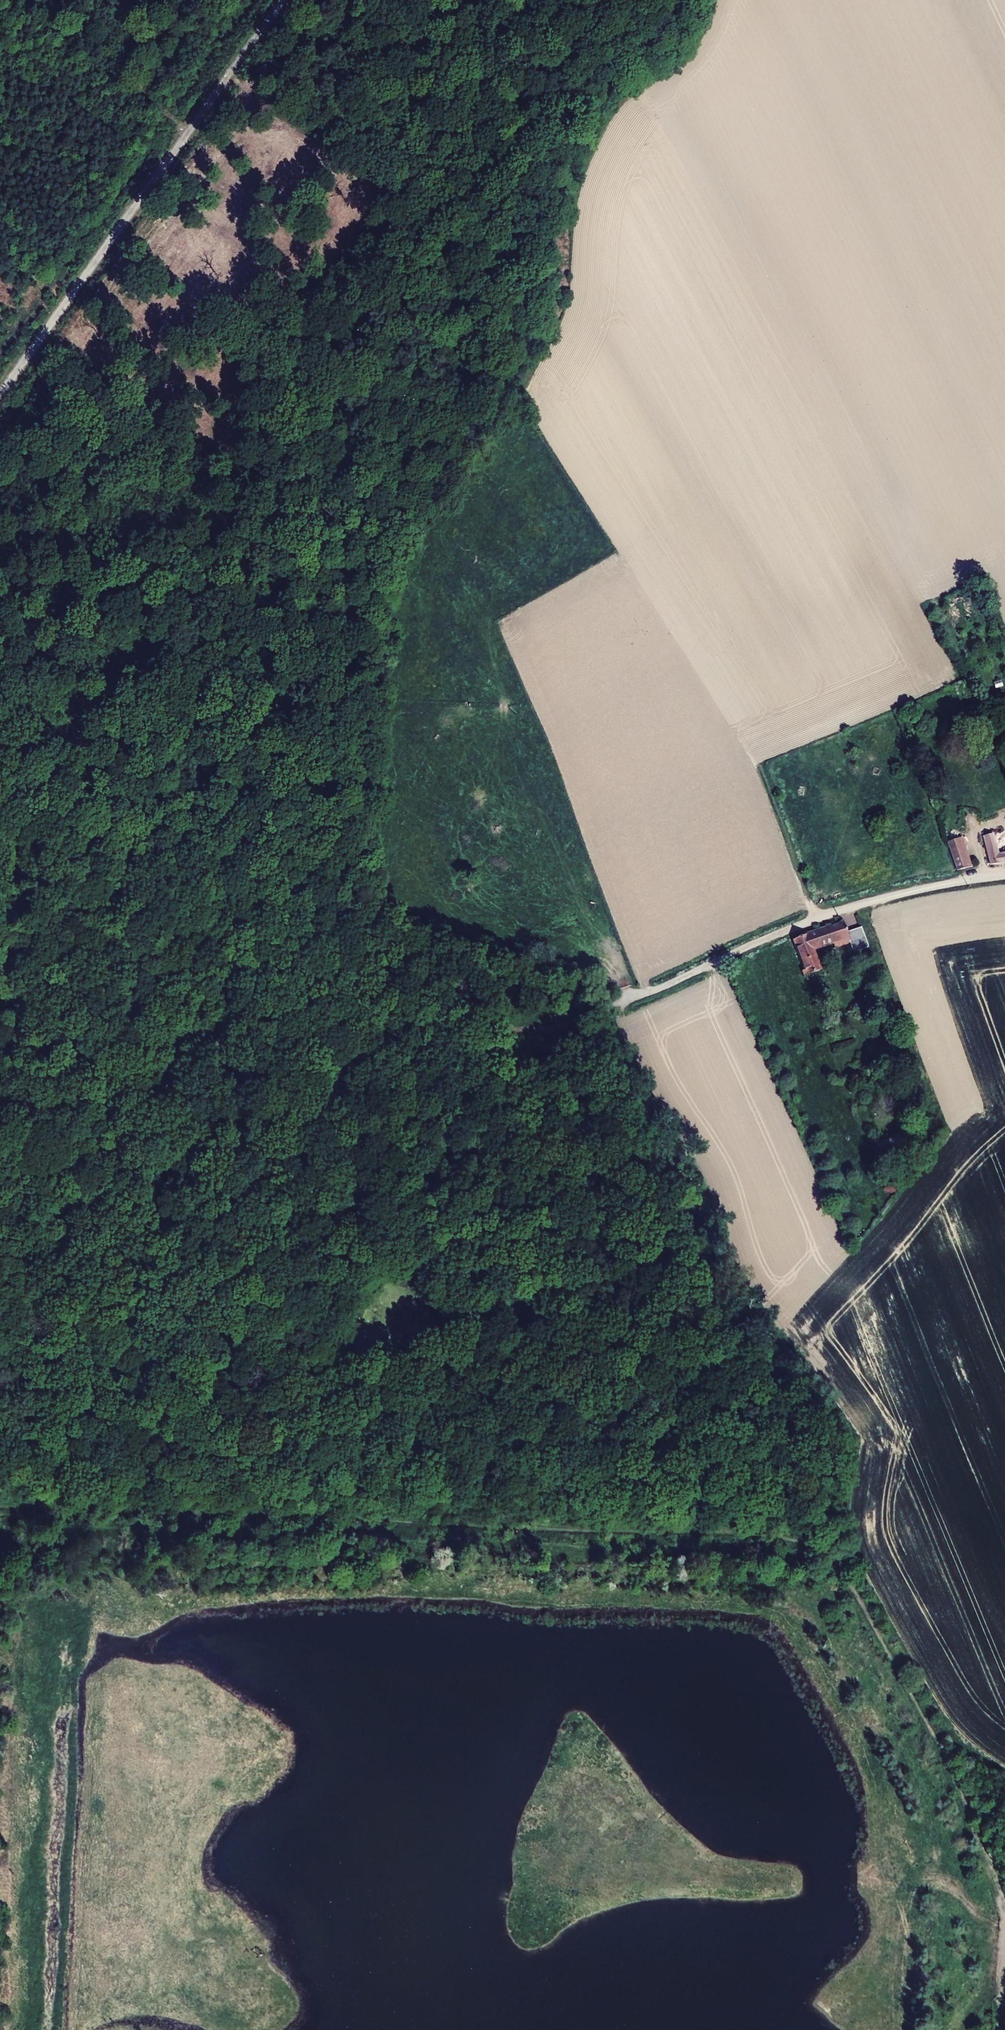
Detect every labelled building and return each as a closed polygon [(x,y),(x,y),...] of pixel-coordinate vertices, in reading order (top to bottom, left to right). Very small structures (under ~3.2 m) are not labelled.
[(966,837),(960,822),(943,829),(957,860),(968,855),(960,839),(966,837)] [(997,829),(989,833),(1001,862),(1004,862),(1004,845),(997,829)] [(849,923),(808,933),(809,934),(816,949),(835,944),(836,948),(854,943),(858,955),(873,952),(863,926),(851,929),(849,923)] [(809,934),(792,942),(808,978),(825,970),(816,949),(809,934)]
